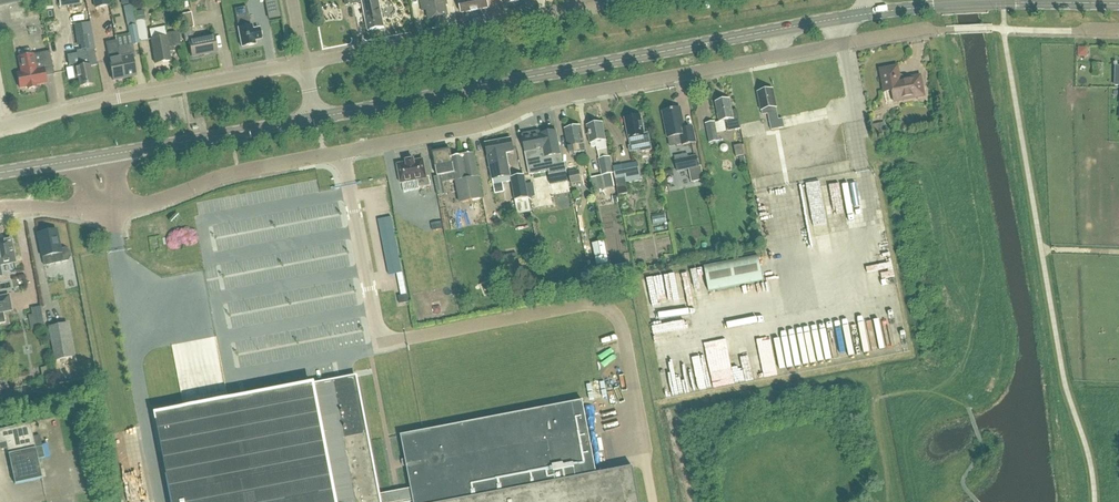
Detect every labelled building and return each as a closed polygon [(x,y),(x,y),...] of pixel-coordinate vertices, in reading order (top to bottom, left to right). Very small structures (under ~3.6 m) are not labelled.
[(81,5),(80,0),(58,0),(60,8),(81,5)] [(107,0),(94,0),(95,9),(108,6),(107,0)] [(280,18),(278,0),(266,0),(269,19),(280,18)] [(346,6),(362,3),(368,32),(384,29),(379,6),(374,7),(373,0),(345,0),(346,6)] [(422,8),(426,7),(429,20),(448,16),(446,7),(448,6),(446,0),(420,0),(422,8)] [(477,0),(459,0),(461,15),(471,13),(469,2),(477,0)] [(487,0),(477,0),(469,2),(471,13),(488,9),(487,0)] [(131,44),(139,43),(131,5),(123,7),(127,28),(128,28),(131,44)] [(250,27),(247,7),(234,10),(238,29),(237,29),(241,49),(256,46),(255,42),(261,41),(259,29),(253,30),(252,26),(250,27)] [(143,11),(135,13),(137,21),(145,20),(143,11)] [(183,31),(192,29),(193,29),(191,14),(179,16),(182,31),(183,31)] [(139,43),(148,42),(144,21),(136,23),(139,43)] [(85,53),(67,56),(69,67),(73,66),(75,80),(78,79),(79,87),(93,85),(90,68),(96,67),(94,53),(89,24),(80,25),(74,27),(77,46),(84,45),(85,53)] [(194,41),(192,29),(183,31),(185,43),(189,42),(192,58),(217,53),(213,37),(194,41)] [(155,65),(171,62),(168,49),(181,47),(178,33),(165,35),(166,38),(150,41),(155,65)] [(109,62),(113,82),(124,80),(120,59),(119,60),(117,48),(115,42),(105,44),(106,50),(109,62)] [(120,59),(124,80),(136,78),(132,59),(134,59),(132,46),(118,49),(120,59)] [(46,85),(46,84),(43,70),(51,68),(49,53),(17,59),(21,75),(17,76),(19,91),(27,89),(28,92),(36,90),(35,87),(45,85),(46,85)] [(904,80),(900,77),(898,67),(880,70),(884,90),(892,89),(894,103),(925,97),(921,77),(904,80)] [(780,120),(774,90),(759,93),(763,116),(769,115),(772,131),(785,128),(784,120),(780,120)] [(736,114),(733,112),(730,100),(716,103),(720,123),(725,122),(727,132),(741,129),(738,114),(736,114)] [(681,109),(663,112),(669,138),(671,147),(683,145),(683,146),(696,143),(693,128),(685,129),(681,109)] [(652,151),(649,135),(645,135),(644,126),(642,126),(641,117),(626,120),(631,148),(629,148),(631,153),(635,152),(635,151),(640,150),(641,153),(652,151)] [(607,150),(602,124),(588,127),(591,144),(592,148),(597,147),(598,152),(607,150)] [(709,144),(719,142),(715,126),(706,128),(709,144)] [(584,152),(583,146),(584,146),(580,127),(565,130),(569,149),(570,148),(571,154),(584,152)] [(522,139),(529,175),(529,176),(533,176),(533,180),(549,177),(548,176),(567,172),(565,164),(562,165),(557,134),(556,132),(541,135),(541,136),(535,137),(534,135),(533,134),(530,135),(529,136),(529,138),(522,139)] [(493,181),(511,177),(506,154),(514,152),(512,140),(486,145),(488,158),(493,181)] [(736,158),(744,156),(741,146),(734,147),(736,158)] [(452,158),(451,151),(434,155),(436,169),(437,168),(438,177),(449,175),(450,182),(456,181),(461,204),(482,200),(473,154),(452,158)] [(675,161),(677,172),(689,170),(692,184),(705,181),(702,167),(699,168),(697,157),(675,161)] [(599,191),(614,188),(611,174),(613,174),(610,158),(598,160),(601,176),(596,177),(599,191)] [(406,164),(397,165),(400,184),(402,184),(404,192),(419,190),(419,188),(430,186),(428,178),(426,179),(423,160),(414,162),(414,160),(405,162),(406,164)] [(624,178),(639,175),(637,163),(622,166),(624,178)] [(576,172),(568,174),(570,185),(578,183),(576,172)] [(524,176),(511,179),(515,201),(518,215),(531,212),(530,209),(531,209),(524,176)] [(618,180),(620,195),(629,194),(628,179),(618,180)] [(825,182),(817,182),(819,223),(826,223),(825,182)] [(811,238),(818,238),(817,183),(806,183),(807,196),(801,196),(802,215),(811,214),(811,238)] [(833,196),(843,195),(842,184),(826,186),(827,192),(833,192),(833,196)] [(835,201),(837,215),(845,214),(843,200),(835,201)] [(392,218),(378,221),(389,276),(402,274),(392,218)] [(61,251),(56,231),(37,235),(44,267),(68,262),(71,257),(70,252),(65,250),(61,251)] [(14,263),(10,241),(0,243),(0,265),(14,263)] [(606,257),(596,259),(598,271),(600,281),(611,279),(607,257),(606,257)] [(708,292),(763,282),(758,257),(704,267),(708,292)] [(617,276),(628,274),(626,264),(615,267),(617,276)] [(600,284),(600,281),(598,271),(589,273),(591,285),(600,284)] [(408,296),(398,297),(400,305),(409,303),(408,296)] [(10,311),(8,298),(0,299),(0,313),(10,311)] [(34,314),(29,315),(32,331),(46,328),(42,306),(33,308),(34,314)] [(49,328),(52,347),(70,344),(66,325),(49,328)] [(774,339),(766,338),(766,348),(774,348),(774,339)] [(693,366),(698,390),(770,375),(766,359),(762,360),(758,340),(750,342),(756,369),(745,371),(743,359),(704,367),(704,363),(693,366)] [(667,364),(673,396),(681,394),(676,363),(667,364)] [(357,378),(333,382),(229,402),(184,411),(156,416),(173,501),(380,501),(367,436),(357,378)] [(633,468),(597,475),(583,402),(402,437),(406,459),(408,467),(413,494),(401,497),(400,497),(399,497),(397,499),(394,501),(640,501),(633,468)] [(2,450),(6,449),(14,485),(41,479),(37,460),(44,459),(42,447),(34,448),(29,424),(0,430),(0,449),(2,450)]
